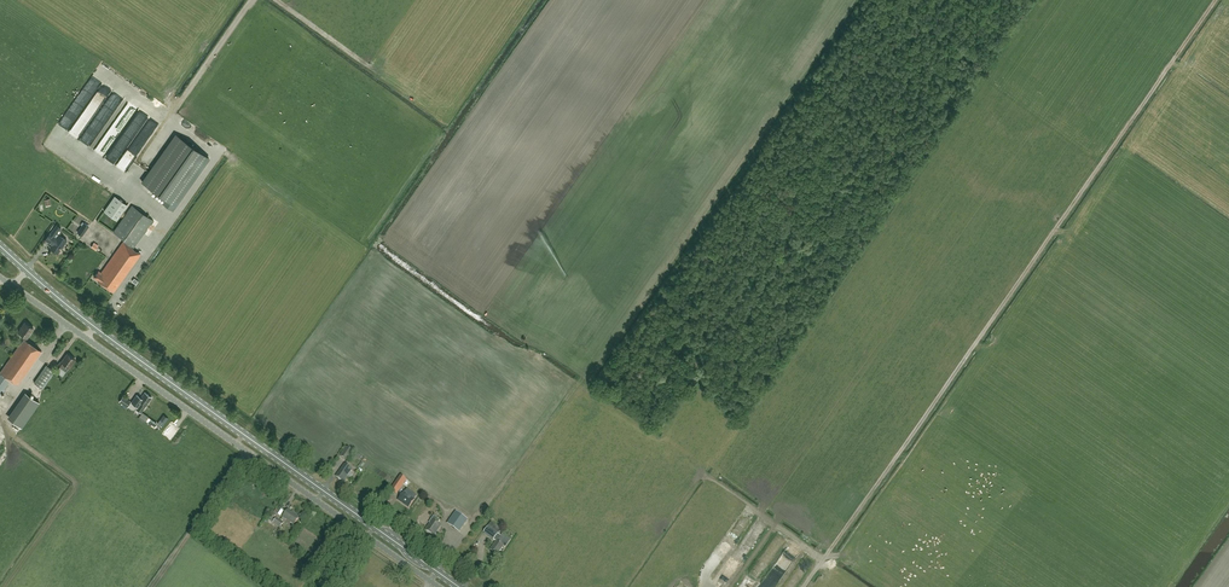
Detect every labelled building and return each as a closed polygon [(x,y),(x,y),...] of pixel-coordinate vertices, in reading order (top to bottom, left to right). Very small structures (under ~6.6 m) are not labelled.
[(91,73),(71,108),(75,111),(74,112),(79,114),(100,78),(91,73)] [(99,104),(110,92),(104,86),(93,98),(99,104)] [(108,108),(105,112),(109,115),(119,101),(117,99),(115,101),(112,98),(106,106),(108,108)] [(90,99),(71,130),(79,135),(98,104),(90,99)] [(133,112),(138,107),(130,101),(126,105),(133,112)] [(132,111),(124,106),(95,150),(103,156),(132,111)] [(125,168),(154,122),(147,118),(118,164),(125,168)] [(209,158),(176,134),(142,182),(165,198),(162,203),(172,210),(209,158)] [(113,193),(104,210),(118,218),(127,201),(113,193)] [(132,248),(153,220),(132,205),(113,231),(124,239),(123,241),(100,273),(97,271),(94,276),(98,279),(97,279),(114,291),(140,254),(132,248)] [(84,223),(77,233),(82,237),(89,227),(84,223)] [(60,227),(56,224),(45,239),(52,244),(50,246),(54,249),(53,250),(57,253),(66,239),(59,234),(56,237),(54,236),(60,227)] [(24,338),(25,339),(33,328),(25,322),(18,331),(24,335),(22,338),(23,338),(24,338)] [(25,339),(24,338),(23,338),(0,372),(0,394),(10,379),(17,384),(41,350),(25,339)] [(69,367),(75,358),(67,353),(61,361),(58,365),(66,371),(68,367),(69,367)] [(46,365),(34,383),(42,388),(54,370),(46,365)] [(10,417),(23,425),(40,399),(27,391),(10,417)] [(136,409),(141,412),(152,397),(145,392),(141,398),(136,395),(131,402),(137,407),(136,409)] [(127,407),(131,402),(122,396),(119,401),(127,407)] [(168,418),(159,412),(153,420),(162,426),(168,418)] [(347,448),(340,457),(347,461),(353,453),(347,448)] [(347,476),(352,469),(345,464),(336,477),(344,483),(348,477),(347,476)] [(398,481),(391,490),(396,494),(403,484),(406,480),(401,477),(398,481)] [(398,500),(409,508),(414,500),(409,496),(410,494),(405,490),(398,500)] [(294,525),(299,518),(288,510),(283,517),(294,525)] [(459,532),(468,519),(456,511),(447,523),(459,532)] [(440,520),(434,516),(429,523),(431,524),(426,531),(434,536),(441,526),(438,524),(440,520)] [(280,529),(284,523),(277,517),(273,523),(280,529)] [(494,540),(498,534),(488,526),(484,532),(494,540)] [(506,547),(511,539),(503,533),(497,541),(497,540),(494,545),(491,550),(497,554),(504,546),(506,547)] [(758,574),(768,556),(769,556),(771,554),(764,550),(752,570),(758,574)] [(788,564),(791,561),(783,555),(780,558),(788,564)]
